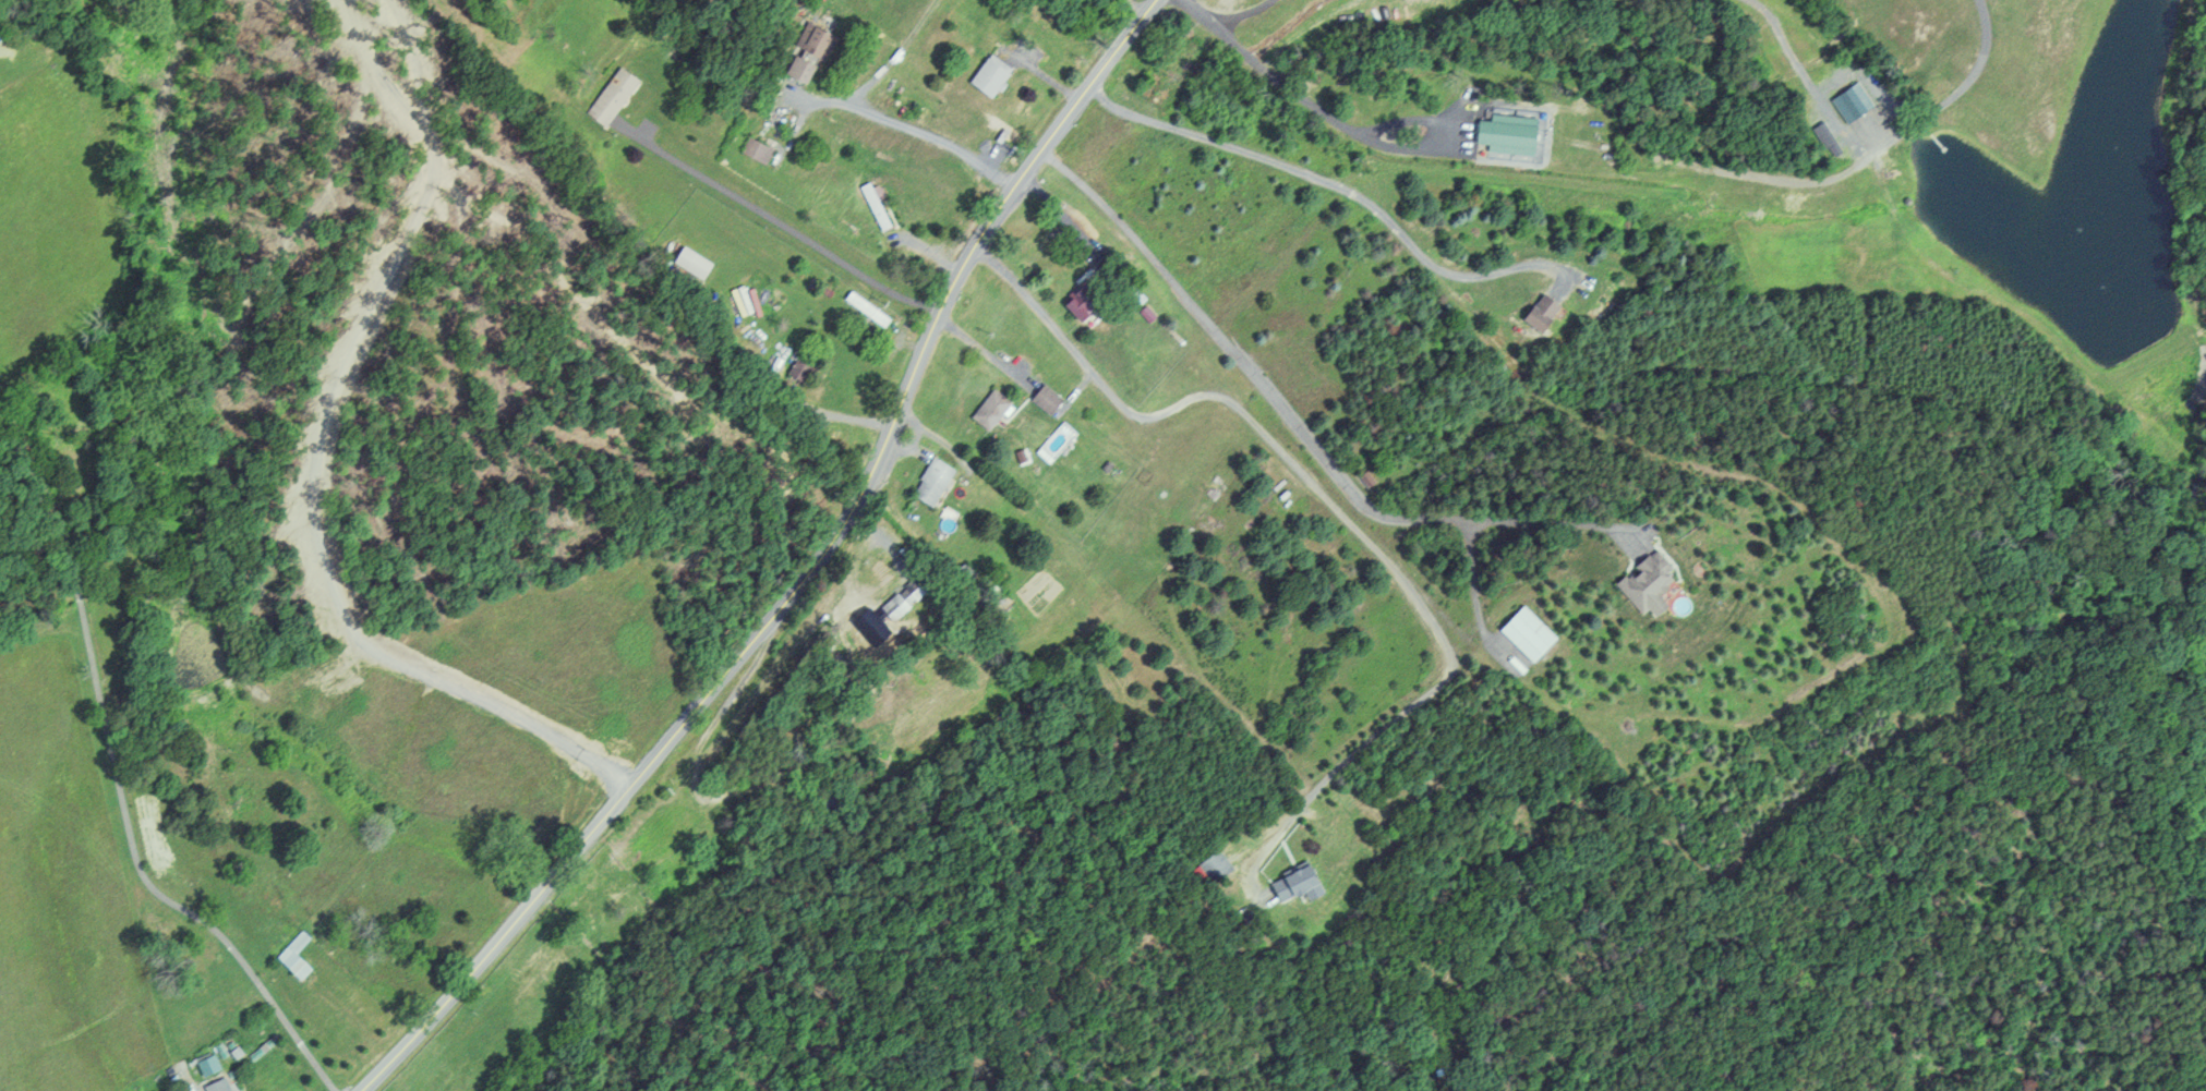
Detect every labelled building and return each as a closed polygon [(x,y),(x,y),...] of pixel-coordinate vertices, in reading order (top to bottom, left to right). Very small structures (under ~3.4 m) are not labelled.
[(805,55),(799,53),(790,74),(811,83),(821,60),(830,63),(842,35),(818,25),(805,55)] [(1015,73),(992,55),(973,81),(997,98),(1015,73)] [(641,78),(620,65),(588,114),(609,128),(641,78)] [(1832,98),(1848,124),(1876,108),(1861,82),(1832,98)] [(1493,120),(1479,119),(1478,143),(1492,144),(1491,151),(1541,153),(1542,117),(1493,114),(1493,120)] [(767,146),(751,138),(744,151),(760,159),(767,146)] [(859,187),(881,231),(893,225),(872,181),(859,187)] [(691,259),(687,266),(705,277),(714,263),(689,248),(684,255),(691,259)] [(1080,323),(1108,304),(1091,280),(1063,299),(1080,323)] [(894,318),(854,291),(848,300),(888,327),(894,318)] [(1524,319),(1543,334),(1565,307),(1546,291),(1524,319)] [(1056,416),(1067,398),(1045,383),(1033,400),(1056,416)] [(973,415),(991,431),(1015,403),(997,387),(973,415)] [(959,469),(937,456),(915,493),(936,506),(959,469)] [(1646,615),(1651,610),(1661,620),(1675,606),(1664,595),(1683,577),(1655,548),(1617,585),(1646,615)] [(932,590),(918,575),(882,608),(896,623),(932,590)] [(1502,630),(1536,663),(1560,639),(1526,605),(1502,630)] [(1218,884),(1237,866),(1219,848),(1200,866),(1218,884)] [(1282,902),(1312,890),(1315,897),(1331,891),(1320,862),(1273,881),(1282,902)] [(303,980),(314,968),(297,952),(311,937),(303,930),(278,956),(303,980)] [(227,1076),(203,1085),(206,1090),(233,1090),(227,1076)]
